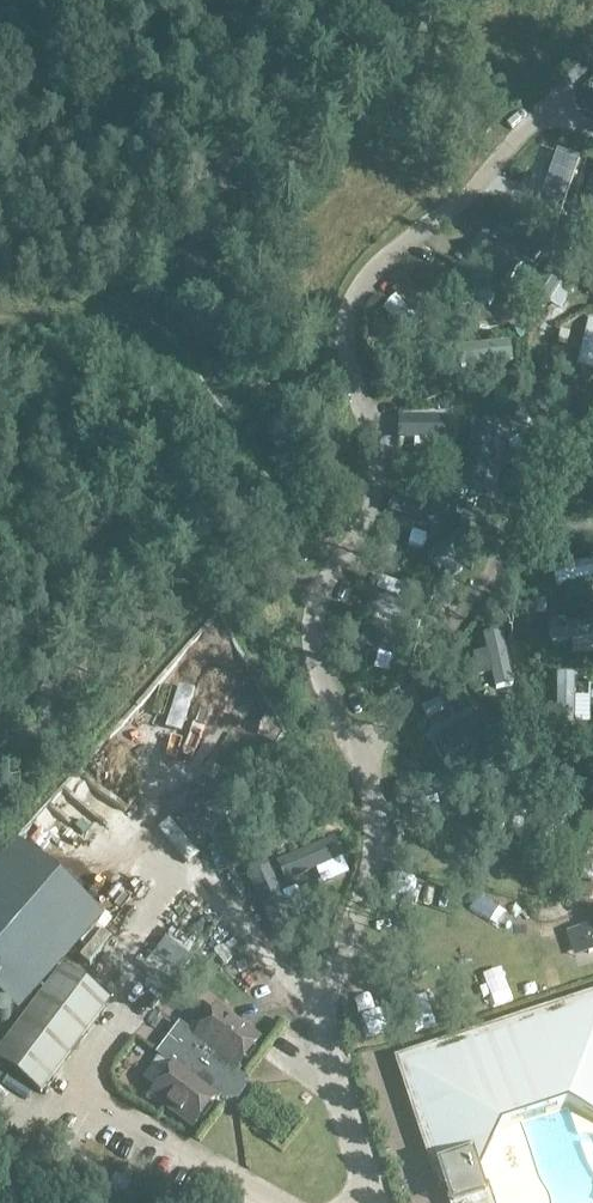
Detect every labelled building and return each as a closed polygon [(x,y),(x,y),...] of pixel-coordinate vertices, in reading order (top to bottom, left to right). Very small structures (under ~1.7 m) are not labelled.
[(534,215),(555,222),(577,160),(556,153),(534,215)] [(582,205),(592,208),(592,173),(582,205)] [(520,265),(488,244),(473,267),(504,288),(520,265)] [(544,317),(551,272),(534,269),(527,314),(544,317)] [(406,282),(394,294),(432,333),(444,321),(406,282)] [(455,330),(501,327),(500,313),(454,316),(455,330)] [(592,369),(592,320),(587,318),(575,366),(592,370),(592,369)] [(457,368),(511,362),(509,342),(455,347),(457,368)] [(450,418),(399,417),(399,440),(450,440),(450,418)] [(474,426),(462,482),(483,487),(496,431),(474,426)] [(393,510),(439,525),(445,509),(399,493),(393,510)] [(469,524),(426,555),(434,567),(478,536),(469,524)] [(548,624),(549,642),(592,641),(592,622),(548,624)] [(395,659),(400,637),(374,630),(368,652),(395,659)] [(197,780),(181,803),(193,812),(209,788),(197,780)] [(94,811),(89,818),(111,835),(117,828),(94,811)] [(279,862),(288,882),(346,857),(337,836),(279,862)] [(107,916),(19,837),(0,858),(0,994),(21,1012),(107,916)] [(271,865),(250,874),(276,934),(297,925),(271,865)] [(580,928),(588,954),(592,952),(592,924),(580,928)] [(41,1094),(112,1000),(65,965),(0,1051),(0,1062),(41,1094)] [(235,1019),(278,1008),(273,987),(230,997),(235,1019)] [(397,1061),(439,1190),(445,1188),(450,1202),(484,1202),(487,1202),(478,1176),(501,1131),(568,1109),(592,1121),(592,996),(397,1061)] [(159,1056),(141,1080),(156,1090),(151,1096),(193,1128),(216,1098),(217,1100),(220,1096),(227,1101),(237,1100),(244,1090),(243,1080),(236,1075),(239,1071),(237,1070),(259,1040),(218,1008),(195,1038),(180,1026),(158,1055),(159,1056)] [(116,1177),(109,1190),(124,1199),(132,1186),(116,1177)]
